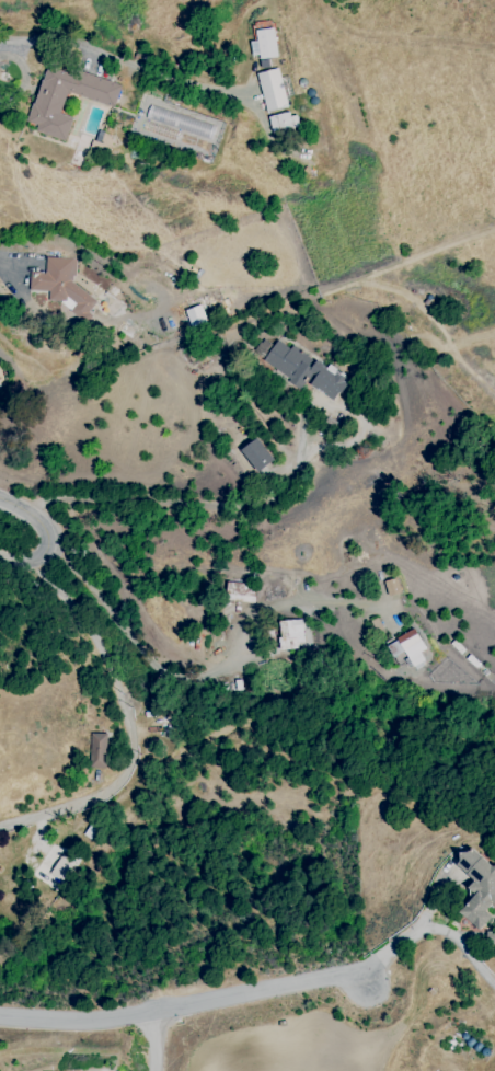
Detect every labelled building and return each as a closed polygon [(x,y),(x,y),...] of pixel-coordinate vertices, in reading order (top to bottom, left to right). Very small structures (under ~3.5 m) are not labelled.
[(250,42),(252,58),(276,56),(273,28),(256,30),(257,41),(250,42)] [(120,85),(47,62),(28,122),(37,125),(35,132),(65,142),(73,118),(60,114),(67,92),(114,107),(120,85)] [(288,107),(278,68),(256,74),(267,112),(288,107)] [(269,116),(271,132),(298,130),(296,113),(269,116)] [(74,259),(45,258),(44,272),(30,272),(29,291),(48,291),(48,308),(89,309),(90,292),(73,291),(74,259)] [(191,329),(207,323),(200,305),(185,311),(191,329)] [(251,356),(303,387),(305,383),(334,400),(347,379),(312,359),(311,360),(275,339),(272,345),(261,338),(251,356)] [(272,462),(258,438),(241,449),(256,472),(272,462)] [(400,593),(396,578),(384,581),(388,596),(400,593)] [(225,601),(254,602),(255,584),(226,583),(225,601)] [(295,643),(303,642),(302,620),(278,621),(279,650),(295,649),(295,643)] [(419,653),(425,649),(414,629),(385,645),(396,664),(405,659),(412,671),(425,664),(419,653)] [(89,768),(106,768),(107,733),(90,733),(89,768)] [(491,916),(485,911),(494,900),(494,867),(470,846),(455,865),(474,880),(465,890),(473,896),(458,913),(479,931),(491,916)] [(70,863),(57,858),(50,877),(64,882),(70,863)]
